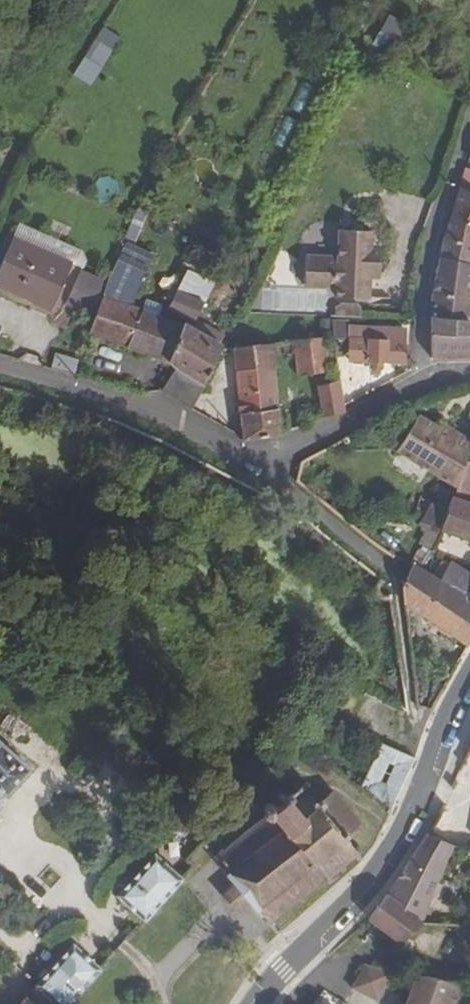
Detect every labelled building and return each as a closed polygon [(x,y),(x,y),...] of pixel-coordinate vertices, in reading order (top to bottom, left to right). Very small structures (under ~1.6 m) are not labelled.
[(90,85),(120,38),(103,26),(72,73),(90,85)] [(397,41),(379,32),(373,44),(391,54),(397,41)] [(460,187),(469,191),(469,172),(465,170),(460,187)] [(460,187),(448,226),(441,258),(469,263),(469,191),(460,187)] [(124,241),(135,246),(151,208),(140,204),(124,241)] [(284,222),(276,237),(285,242),(293,226),(284,222)] [(340,257),(308,256),(308,258),(307,285),(339,287),(338,297),(370,298),(371,277),(381,277),(382,252),(372,252),(373,231),(341,230),(340,257)] [(158,304),(166,306),(184,268),(195,242),(189,239),(158,304)] [(63,284),(71,264),(14,240),(0,270),(0,286),(38,302),(47,279),(63,284)] [(148,353),(160,317),(128,305),(153,254),(135,246),(124,241),(111,277),(90,333),(148,353)] [(307,285),(308,258),(300,258),(295,259),(291,261),(286,263),(281,269),(277,275),(276,281),(275,285),(307,286),(307,285)] [(441,258),(435,281),(430,316),(469,320),(469,314),(469,263),(441,258)] [(184,268),(166,306),(196,319),(214,281),(184,268)] [(75,286),(94,291),(97,278),(79,273),(75,286)] [(47,279),(38,302),(52,308),(63,284),(47,279)] [(363,304),(338,303),(337,317),(362,317),(363,304)] [(469,320),(430,316),(434,357),(469,357),(469,321),(469,320)] [(148,353),(169,360),(183,325),(160,317),(148,353)] [(183,325),(169,360),(176,368),(175,369),(203,386),(223,344),(192,328),(192,329),(183,324),(183,325)] [(383,343),(376,342),(366,342),(366,340),(360,339),(348,339),(348,331),(349,325),(333,325),(336,356),(348,356),(348,361),(370,363),(370,368),(373,372),(379,372),(384,368),(384,363),(405,363),(405,331),(383,330),(383,343)] [(328,371),(325,339),(287,343),(287,351),(288,355),(295,354),(297,374),(328,371)] [(271,344),(272,353),(287,351),(287,343),(271,344)] [(271,344),(260,346),(236,348),(237,367),(273,364),(272,353),(271,344)] [(55,352),(51,366),(74,372),(77,358),(55,352)] [(273,364),(237,367),(242,414),(277,411),(273,364)] [(192,408),(203,386),(175,369),(161,390),(190,409),(191,408),(192,408)] [(344,405),(340,380),(319,386),(321,416),(323,416),(345,410),(344,405)] [(280,434),(277,411),(242,414),(244,438),(247,439),(280,436),(280,434)] [(469,449),(469,441),(442,424),(439,429),(418,416),(397,449),(457,485),(469,449)] [(316,486),(301,472),(297,480),(311,492),(316,486)] [(467,474),(460,493),(469,496),(469,475),(467,474)] [(440,530),(469,541),(469,502),(453,496),(446,516),(440,530)] [(430,530),(412,562),(414,565),(419,567),(440,530),(446,516),(425,509),(419,525),(430,530)] [(362,525),(357,531),(370,542),(374,544),(378,538),(362,525)] [(441,583),(469,602),(469,577),(449,563),(441,583)] [(441,583),(419,567),(414,565),(403,584),(406,605),(468,646),(469,643),(469,602),(441,583)] [(0,744),(0,799),(3,795),(5,797),(28,771),(0,744)] [(413,759),(395,750),(382,744),(361,789),(390,812),(413,759)] [(215,857),(238,882),(251,899),(270,922),(324,878),(329,884),(334,880),(330,876),(340,869),(343,872),(346,869),(344,866),(355,857),(358,860),(362,857),(359,853),(364,850),(361,845),(355,850),(346,838),(362,825),(334,791),(316,804),(304,788),(308,785),(305,782),(300,785),(299,782),(295,785),(297,788),(294,791),(291,788),(286,792),(288,795),(276,806),(270,800),(264,806),(264,811),(267,815),(215,857)] [(447,807),(428,834),(452,847),(469,848),(469,816),(447,807)] [(191,860),(217,830),(201,818),(173,849),(190,862),(191,860)] [(388,896),(423,921),(432,896),(423,892),(430,879),(438,883),(452,847),(428,834),(427,833),(388,896)] [(146,921),(183,880),(156,855),(118,896),(146,921)] [(423,892),(432,896),(436,898),(443,884),(438,883),(430,879),(423,892)] [(236,911),(251,899),(238,882),(223,895),(236,911)] [(403,941),(423,921),(388,896),(370,919),(396,940),(403,941)] [(101,971),(74,946),(22,1003),(71,1003),(101,971)] [(357,981),(353,990),(378,999),(391,974),(367,966),(357,981)] [(462,984),(417,974),(410,994),(424,999),(422,1003),(466,1003),(468,997),(459,994),(462,984)] [(410,994),(406,1003),(422,1003),(424,999),(410,994)]
